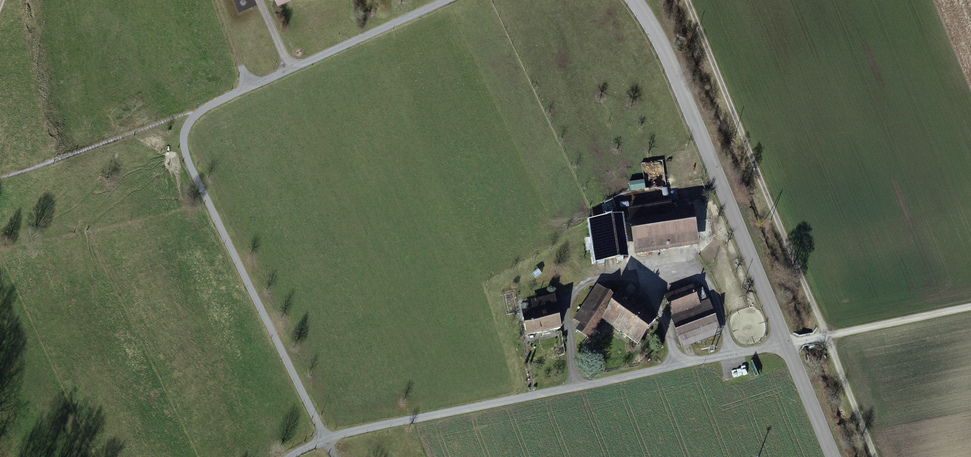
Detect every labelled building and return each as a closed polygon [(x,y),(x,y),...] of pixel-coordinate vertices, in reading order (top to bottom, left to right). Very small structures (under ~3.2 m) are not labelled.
[(673,203),(629,210),(636,258),(703,249),(697,208),(674,212),(673,203)] [(624,218),(590,222),(596,265),(630,260),(624,218)] [(591,341),(618,300),(597,287),(575,320),(581,324),(576,332),(591,341)] [(673,319),(671,319),(682,351),(723,336),(711,301),(701,305),(695,288),(666,298),(673,319)] [(641,350),(663,321),(627,295),(605,324),(641,350)] [(534,311),(523,313),(527,337),(562,331),(556,297),(532,301),(534,311)]
